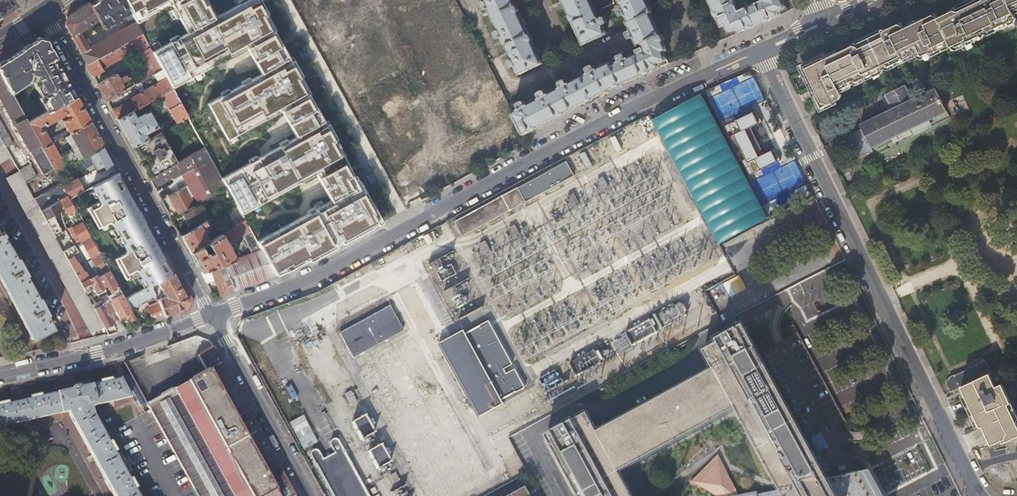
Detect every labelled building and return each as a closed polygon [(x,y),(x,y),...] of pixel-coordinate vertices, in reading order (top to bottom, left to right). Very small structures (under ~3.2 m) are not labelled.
[(12,7),(8,2),(7,0),(0,0),(0,15),(12,7)] [(141,34),(135,23),(135,22),(130,24),(88,47),(85,43),(83,38),(80,33),(98,21),(102,29),(125,14),(129,12),(123,0),(94,0),(88,3),(87,2),(66,16),(64,23),(86,64),(141,34)] [(129,12),(135,23),(170,3),(186,32),(151,52),(161,70),(171,87),(249,45),(264,72),(207,103),(225,138),(284,107),(299,135),(222,176),(232,196),(242,217),(318,170),(333,198),(255,240),(274,275),(314,256),(381,222),(360,184),(346,158),(260,0),(123,0),(129,12)] [(397,10),(392,0),(321,0),(340,36),(347,32),(349,36),(397,10)] [(489,5),(493,13),(500,28),(503,36),(506,41),(510,50),(512,53),(521,72),(542,62),(525,25),(522,19),(513,0),(487,0),(489,5)] [(512,111),(524,134),(586,101),(590,99),(593,97),(612,87),(669,62),(662,49),(665,47),(662,40),(660,34),(649,11),(651,10),(648,3),(646,0),(620,0),(628,18),(626,19),(637,42),(640,41),(644,48),(611,62),(610,60),(584,73),(582,74),(578,76),(574,78),(512,111)] [(605,31),(596,11),(591,0),(564,0),(567,6),(583,41),(605,31)] [(756,1),(749,5),(747,5),(739,9),(734,0),(711,0),(722,24),(726,22),(732,35),(785,12),(779,0),(759,0),(756,1)] [(795,70),(813,110),(833,102),(834,97),(832,93),(911,57),(912,59),(921,55),(922,57),(937,50),(936,48),(940,47),(941,50),(946,48),(947,50),(1002,24),(1002,22),(1005,20),(1002,14),(1007,11),(1008,14),(1016,10),(1016,0),(962,0),(935,12),(934,10),(818,62),(817,60),(795,70)] [(130,24),(135,22),(129,12),(125,14),(130,24)] [(145,64),(151,76),(161,70),(151,52),(141,34),(86,64),(93,77),(103,71),(102,69),(124,57),(137,50),(138,53),(140,52),(146,64),(145,64)] [(46,112),(76,95),(45,39),(38,38),(0,63),(0,73),(11,92),(18,88),(19,89),(20,89),(25,85),(26,84),(26,83),(28,81),(31,70),(36,72),(33,83),(41,97),(39,98),(46,112)] [(125,59),(138,53),(137,50),(124,57),(125,59)] [(161,70),(151,76),(155,84),(129,99),(129,100),(111,110),(117,120),(130,112),(135,110),(143,105),(159,96),(172,89),(171,87),(161,70)] [(27,122),(11,92),(0,73),(0,97),(28,149),(39,143),(27,122)] [(106,101),(133,86),(129,79),(127,80),(123,74),(120,75),(121,77),(117,79),(114,74),(97,84),(106,101)] [(874,144),(946,109),(934,86),(911,97),(904,83),(885,91),(892,106),(863,120),(866,128),(852,134),(862,156),(876,149),(874,144)] [(187,116),(172,89),(159,96),(174,123),(187,116)] [(769,219),(701,93),(653,120),(719,244),(769,219)] [(64,135),(69,132),(90,121),(76,95),(46,112),(27,122),(39,143),(41,148),(51,142),(56,140),(64,135)] [(130,112),(117,120),(132,147),(158,132),(143,105),(135,110),(138,115),(134,118),(130,112)] [(104,146),(90,121),(69,132),(77,146),(83,158),(86,156),(104,146)] [(2,141),(11,136),(6,131),(0,134),(0,137),(2,141)] [(158,132),(132,147),(149,178),(172,165),(162,146),(166,144),(159,131),(158,132)] [(66,140),(64,135),(56,140),(59,145),(66,140)] [(10,155),(2,141),(0,137),(0,162),(10,155)] [(51,142),(41,148),(45,154),(52,167),(55,173),(65,167),(59,156),(51,142)] [(176,162),(166,144),(162,146),(172,165),(173,163),(176,162)] [(83,158),(77,146),(59,156),(65,167),(83,158)] [(113,164),(104,146),(86,156),(87,158),(90,157),(96,168),(103,165),(104,169),(113,164)] [(225,186),(203,146),(181,159),(186,169),(179,173),(177,175),(183,186),(186,185),(188,189),(191,187),(199,202),(225,186)] [(52,167),(45,154),(35,160),(42,172),(52,167)] [(186,169),(181,159),(176,162),(173,163),(179,173),(186,169)] [(575,175),(567,161),(518,187),(526,201),(575,175)] [(18,170),(25,182),(37,175),(30,163),(18,169),(18,170)] [(172,165),(149,178),(154,187),(177,175),(179,173),(173,163),(172,165)] [(58,241),(55,236),(41,211),(34,199),(25,182),(18,170),(6,178),(88,326),(96,322),(98,324),(103,323),(94,308),(88,296),(81,283),(69,261),(66,256),(63,251),(58,241)] [(172,272),(118,172),(91,186),(93,190),(96,196),(98,200),(85,207),(96,227),(107,221),(110,223),(113,228),(122,244),(125,250),(124,253),(113,259),(124,279),(136,272),(140,278),(145,287),(150,285),(157,281),(172,272)] [(604,176),(598,179),(602,187),(608,183),(604,176)] [(62,186),(67,195),(69,197),(69,198),(84,190),(77,178),(62,186)] [(41,211),(58,200),(67,195),(62,186),(61,183),(34,199),(41,211)] [(194,205),(183,186),(167,196),(177,214),(182,211),(194,205)] [(463,236),(526,201),(518,187),(518,186),(455,221),(463,236)] [(574,192),(568,196),(572,203),(578,199),(574,192)] [(71,219),(79,215),(69,198),(69,197),(62,201),(71,219)] [(58,200),(41,211),(55,236),(62,231),(61,229),(59,230),(51,216),(61,210),(59,202),(58,200)] [(242,217),(234,202),(208,218),(191,227),(180,234),(190,252),(208,241),(205,235),(210,232),(206,225),(227,213),(233,223),(242,217)] [(208,218),(199,202),(194,205),(182,211),(191,227),(208,218)] [(255,240),(244,219),(223,232),(229,243),(231,243),(242,236),(251,253),(234,259),(223,263),(226,271),(228,277),(233,291),(274,275),(255,240)] [(69,227),(69,228),(77,242),(90,235),(82,221),(72,226),(72,225),(69,227)] [(515,224),(509,228),(513,235),(519,232),(515,224)] [(122,244),(113,228),(109,229),(118,246),(122,244)] [(6,288),(31,337),(52,327),(44,310),(45,309),(41,301),(39,302),(23,270),(24,269),(19,261),(18,262),(8,243),(0,232),(1,231),(0,229),(0,277),(6,288)] [(67,229),(62,231),(55,236),(58,241),(67,236),(69,233),(67,229)] [(223,232),(208,241),(190,252),(200,271),(208,268),(216,265),(223,263),(234,259),(231,252),(227,245),(229,243),(223,232)] [(99,252),(91,237),(79,244),(87,258),(99,252)] [(485,240),(479,243),(483,251),(489,248),(485,240)] [(75,244),(63,251),(66,256),(72,252),(77,249),(75,244)] [(453,252),(429,264),(442,293),(466,282),(453,252)] [(71,260),(69,261),(81,283),(90,278),(86,271),(85,271),(77,260),(76,253),(69,256),(71,260)] [(88,260),(97,274),(108,268),(100,253),(88,260)] [(220,295),(233,291),(228,277),(221,279),(219,273),(216,265),(208,268),(213,279),(220,295)] [(108,268),(97,274),(103,286),(108,283),(111,284),(116,295),(112,298),(111,296),(109,297),(119,316),(121,319),(129,315),(131,319),(135,316),(131,309),(125,298),(108,268)] [(208,268),(200,271),(206,282),(213,279),(208,268)] [(221,279),(228,277),(226,271),(219,273),(221,279)] [(148,308),(153,319),(179,309),(181,313),(189,310),(193,300),(185,286),(181,288),(172,272),(157,281),(165,296),(157,299),(159,303),(148,308)] [(97,274),(90,278),(81,283),(88,296),(90,295),(98,293),(105,290),(103,286),(97,274)] [(743,290),(737,276),(718,284),(724,298),(743,290)] [(136,280),(141,289),(145,287),(140,278),(136,280)] [(141,289),(125,298),(131,309),(156,295),(150,285),(145,287),(141,289)] [(119,316),(109,297),(107,294),(101,297),(102,298),(95,302),(97,306),(94,308),(103,323),(105,327),(115,322),(113,319),(119,316)] [(657,316),(666,334),(690,322),(681,304),(657,316)] [(390,305),(339,333),(352,357),(403,330),(390,305)] [(590,317),(573,320),(574,325),(580,324),(581,328),(604,324),(601,312),(597,313),(595,305),(588,306),(590,317)] [(530,355),(565,336),(565,335),(560,337),(549,317),(542,321),(541,317),(535,320),(537,324),(531,328),(534,333),(522,340),(530,355)] [(465,328),(440,342),(481,417),(502,405),(500,401),(527,386),(491,319),(467,332),(465,328)] [(613,339),(620,353),(661,334),(654,319),(613,339)] [(295,339),(308,333),(306,328),(293,333),(295,339)] [(867,475),(826,483),(824,480),(743,332),(700,355),(710,373),(596,436),(585,418),(543,441),(573,495),(632,495),(619,474),(735,410),(778,490),(750,495),(879,495),(867,475)] [(213,346),(197,355),(206,371),(147,403),(150,408),(198,495),(295,495),(213,346)] [(596,350),(571,364),(578,378),(604,364),(596,350)] [(989,373),(994,371),(989,360),(987,360),(983,361),(984,364),(980,367),(983,375),(989,373)] [(984,364),(983,361),(952,376),(953,379),(957,377),(961,385),(983,375),(980,367),(984,364)] [(1016,435),(1016,434),(1012,422),(1016,420),(1000,384),(995,386),(989,373),(983,375),(961,385),(960,386),(987,446),(996,441),(997,444),(1016,435)] [(946,381),(951,390),(960,386),(961,385),(957,377),(953,379),(952,376),(947,378),(946,381)] [(61,411),(61,412),(68,410),(69,413),(114,495),(137,495),(132,487),(134,486),(130,477),(127,478),(112,450),(114,449),(110,440),(108,441),(92,413),(91,407),(96,404),(130,397),(120,378),(112,380),(111,377),(102,379),(102,382),(78,387),(77,385),(72,386),(72,389),(41,396),(41,394),(31,396),(31,398),(8,403),(8,401),(0,403),(0,425),(61,411)] [(350,391),(344,394),(351,406),(357,403),(350,391)] [(338,441),(337,439),(336,439),(333,439),(331,440),(330,442),(329,443),(330,445),(334,453),(323,459),(319,451),(318,450),(316,449),(314,449),(312,450),(310,451),(309,453),(309,454),(310,456),(331,495),(369,495),(338,441)] [(718,455),(691,482),(714,495),(739,495),(718,455)] [(389,476),(395,488),(401,484),(395,472),(389,476)] [(511,495),(531,495),(526,488),(511,495)]
